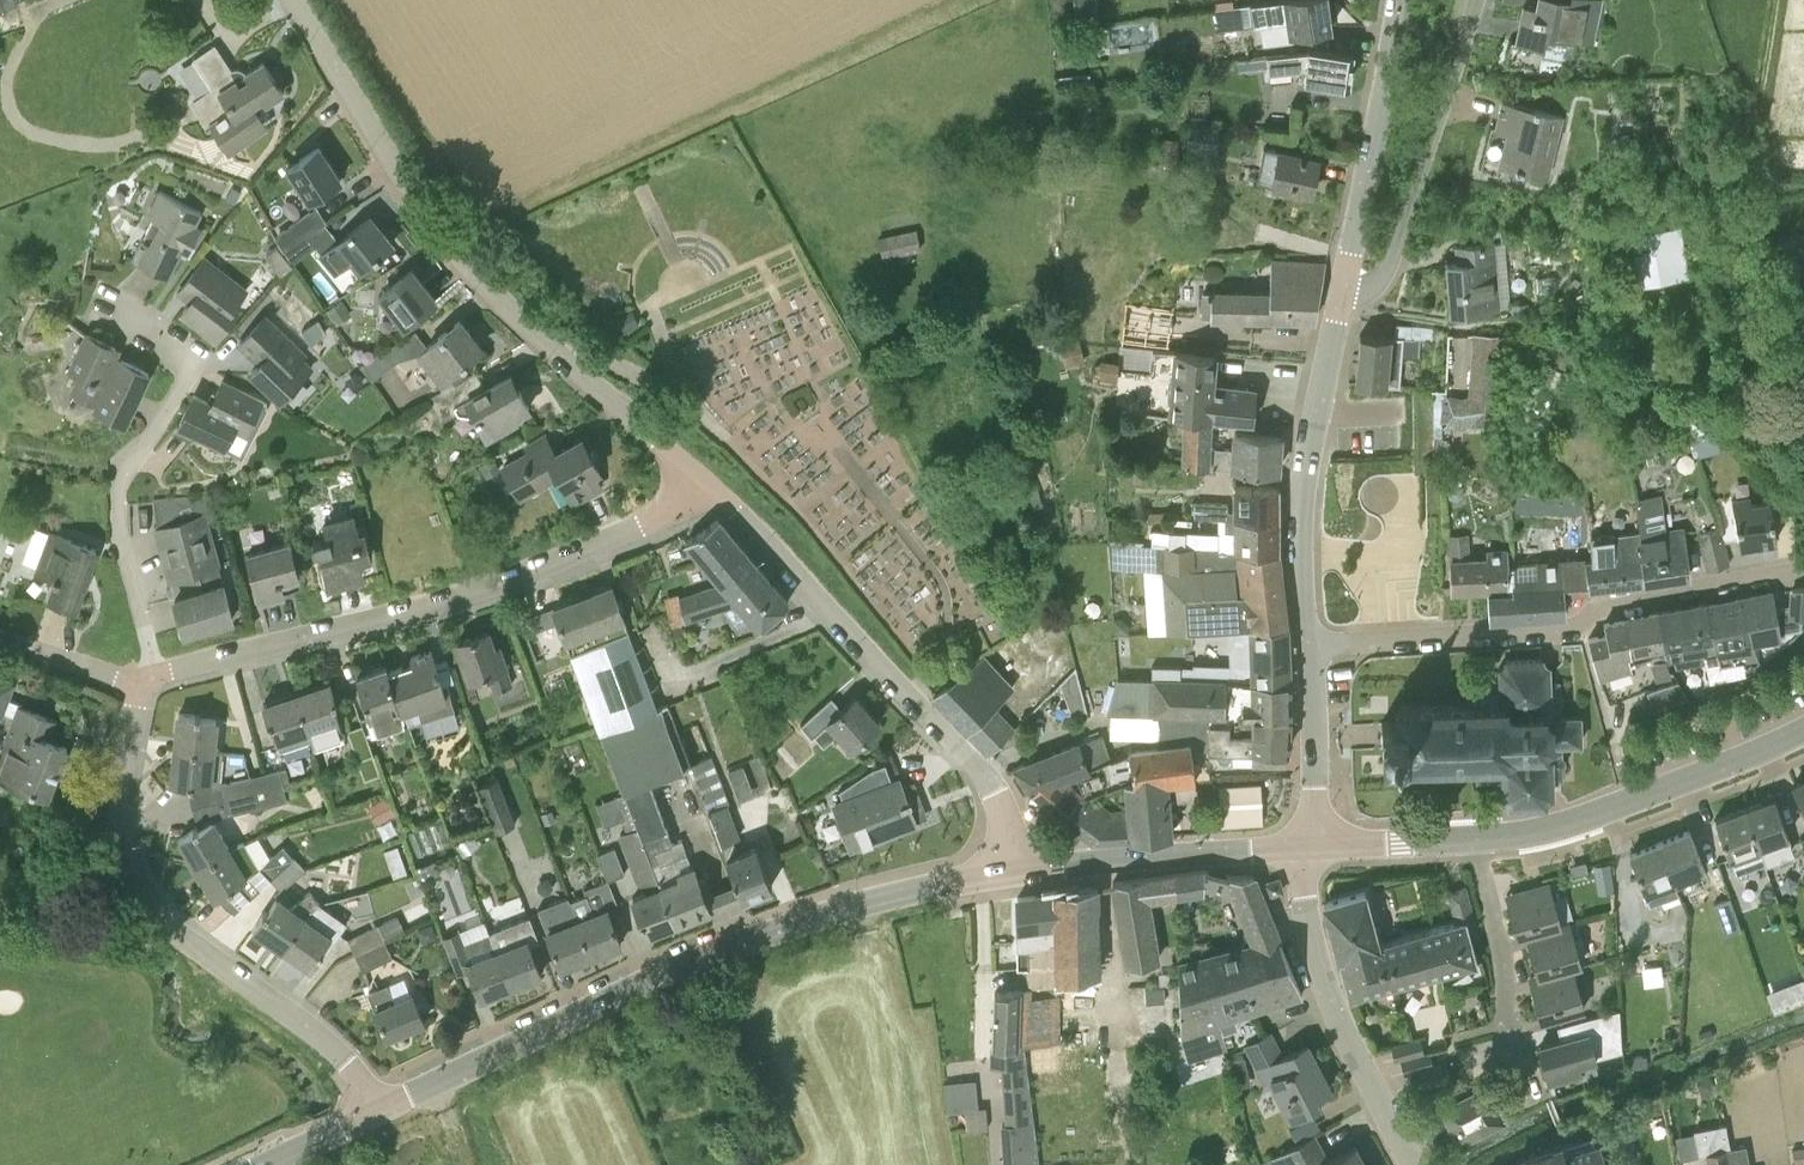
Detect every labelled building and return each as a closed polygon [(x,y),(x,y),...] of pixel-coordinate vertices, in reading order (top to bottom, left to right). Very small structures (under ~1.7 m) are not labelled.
[(1097,17),(1096,0),(1073,0),(1075,20),(1097,17)] [(1239,28),(1255,26),(1255,24),(1262,23),(1265,43),(1293,39),(1292,33),(1331,28),(1327,0),(1275,0),(1236,5),(1239,28)] [(1569,0),(1538,0),(1536,7),(1524,4),(1516,42),(1539,46),(1543,47),(1546,35),(1594,45),(1603,2),(1596,0),(1570,0),(1569,0)] [(1352,51),(1328,48),(1307,45),(1307,50),(1267,55),(1246,59),(1247,69),(1269,66),(1271,82),(1297,77),(1303,78),(1324,81),(1348,85),(1352,51)] [(194,102),(208,123),(212,120),(230,149),(261,130),(251,114),(283,93),(263,62),(231,83),(228,80),(194,102)] [(1091,83),(1090,72),(1059,76),(1060,87),(1091,83)] [(1503,100),(1496,129),(1485,172),(1496,175),(1499,164),(1547,176),(1562,116),(1503,100)] [(1631,149),(1630,132),(1617,133),(1618,139),(1613,139),(1614,150),(1631,149)] [(288,168),(308,200),(340,179),(319,147),(288,168)] [(1294,154),(1280,151),(1262,147),(1255,182),(1274,185),(1288,189),(1311,193),(1318,159),(1294,154)] [(1618,176),(1614,165),(1605,168),(1597,171),(1600,182),(1611,179),(1618,176)] [(234,203),(242,191),(233,186),(226,198),(234,203)] [(190,254),(204,230),(197,225),(203,213),(160,191),(147,216),(153,219),(132,257),(145,264),(146,263),(156,269),(155,269),(168,276),(183,250),(190,254)] [(290,225),(290,226),(299,239),(307,233),(326,220),(317,207),(290,225)] [(351,263),(356,271),(374,256),(377,259),(380,256),(379,254),(392,244),(370,216),(351,231),(320,255),(335,276),(351,263)] [(1689,277),(1680,225),(1632,232),(1640,285),(1689,277)] [(299,239),(290,226),(279,234),(287,247),(299,239)] [(916,230),(880,237),(884,258),(921,251),(916,230)] [(284,249),(293,262),(317,246),(307,233),(299,239),(287,247),(284,249)] [(1456,247),(1458,262),(1447,263),(1451,312),(1474,310),(1500,309),(1495,243),(1480,245),(1456,247)] [(282,273),(293,263),(283,250),(278,244),(266,255),(282,273)] [(217,335),(238,307),(237,307),(250,289),(206,254),(182,287),(193,296),(183,309),(217,335)] [(1315,319),(1326,262),(1273,260),(1271,290),(1212,290),(1212,292),(1203,292),(1203,317),(1211,317),(1211,318),(1315,319)] [(380,295),(403,325),(436,298),(412,269),(380,295)] [(281,303),(282,304),(276,311),(323,355),(340,338),(333,331),(327,337),(320,337),(307,325),(302,309),(298,297),(292,291),(280,279),(269,291),(281,303)] [(350,312),(342,301),(328,310),(336,321),(350,312)] [(1525,314),(1529,315),(1529,304),(1525,304),(1513,303),(1512,314),(1525,314)] [(618,316),(624,331),(639,325),(633,310),(618,316)] [(281,399),(305,374),(295,365),(307,353),(268,314),(241,342),(261,361),(252,371),(281,399)] [(318,320),(303,330),(312,343),(327,333),(318,320)] [(416,357),(442,388),(469,374),(462,364),(482,347),(460,320),(428,346),(416,357)] [(1396,324),(1395,337),(1404,338),(1418,339),(1421,340),(1432,341),(1434,328),(1420,326),(1396,324)] [(120,363),(111,358),(116,348),(87,334),(69,372),(78,377),(71,393),(95,404),(93,407),(125,423),(129,414),(129,413),(149,372),(122,359),(120,363)] [(1399,387),(1404,338),(1395,337),(1360,334),(1355,382),(1399,387)] [(1498,429),(1504,336),(1474,334),(1469,397),(1446,395),(1442,401),(1441,421),(1443,425),(1498,429)] [(1086,361),(1079,338),(1060,344),(1066,367),(1086,361)] [(362,363),(373,378),(399,360),(390,346),(362,363)] [(1121,348),(1119,371),(1114,370),(1114,379),(1171,382),(1215,385),(1217,355),(1193,354),(1173,352),(1121,348)] [(1099,382),(1113,383),(1114,362),(1101,361),(1099,382)] [(432,400),(442,418),(458,410),(474,413),(488,437),(519,420),(517,415),(530,407),(511,374),(485,389),(477,373),(432,400)] [(244,438),(263,402),(223,381),(211,403),(194,394),(179,422),(225,446),(232,432),(244,438)] [(1215,393),(1215,385),(1171,382),(1168,415),(1185,416),(1182,464),(1278,471),(1281,437),(1233,433),(1231,449),(1210,447),(1212,418),(1252,421),(1253,396),(1215,393)] [(428,396),(425,388),(408,395),(411,403),(428,396)] [(1690,422),(1696,447),(1699,456),(1723,448),(1713,413),(1689,421),(1690,422)] [(1666,456),(1696,447),(1690,422),(1659,432),(1666,456)] [(554,466),(560,476),(574,500),(602,484),(595,472),(600,469),(582,438),(553,454),(553,455),(548,458),(553,467),(554,466)] [(1447,454),(1447,438),(1436,438),(1436,443),(1437,455),(1447,454)] [(553,455),(553,454),(544,439),(522,450),(524,455),(504,467),(520,498),(560,476),(554,466),(553,467),(548,458),(553,455)] [(500,470),(494,458),(480,465),(486,477),(500,470)] [(1191,513),(1278,517),(1278,486),(1233,486),(1233,511),(1227,511),(1227,503),(1191,502),(1191,513)] [(1683,526),(1665,528),(1664,520),(1661,494),(1635,498),(1639,532),(1638,532),(1641,558),(1636,558),(1637,582),(1644,581),(1644,580),(1648,580),(1690,574),(1683,526)] [(221,515),(220,507),(218,495),(200,496),(154,497),(154,503),(158,527),(156,527),(170,577),(171,577),(176,596),(175,596),(185,630),(233,617),(205,518),(221,515)] [(1777,541),(1770,499),(1752,501),(1750,496),(1731,499),(1740,547),(1777,541)] [(1494,512),(1497,519),(1508,515),(1506,508),(1494,512)] [(366,532),(365,528),(360,529),(355,511),(322,520),(326,536),(315,539),(314,540),(313,543),(313,545),(314,548),(322,553),(329,581),(363,572),(359,559),(370,556),(362,534),(366,532)] [(1278,546),(1278,517),(1191,513),(1191,518),(1218,519),(1218,529),(1170,528),(1169,542),(1278,546)] [(723,584),(680,599),(685,620),(740,602),(728,589),(757,565),(717,519),(686,540),(723,584)] [(1730,564),(1724,540),(1720,526),(1697,532),(1707,569),(1730,564)] [(50,595),(76,605),(97,549),(52,532),(38,570),(54,576),(53,579),(58,581),(53,594),(51,594),(50,595)] [(1589,587),(1591,587),(1637,582),(1636,558),(1641,558),(1638,532),(1590,537),(1590,558),(1580,558),(1584,588),(1589,588),(1589,587)] [(1487,556),(1469,556),(1468,534),(1450,534),(1450,557),(1450,590),(1472,589),(1487,588),(1511,590),(1512,564),(1508,564),(1507,548),(1487,549),(1487,556)] [(302,588),(294,565),(295,565),(289,539),(247,550),(260,599),(293,591),(302,588)] [(1278,546),(1169,542),(1137,541),(1107,542),(1110,569),(1161,571),(1165,632),(1196,626),(1227,625),(1286,621),(1278,551),(1278,546)] [(1564,590),(1584,588),(1580,558),(1536,560),(1537,577),(1513,578),(1513,564),(1512,564),(1511,590),(1487,588),(1489,618),(1566,613),(1564,590)] [(728,589),(740,602),(721,609),(738,628),(752,617),(760,626),(788,602),(757,565),(728,589)] [(627,628),(628,628),(612,585),(554,607),(562,630),(570,650),(627,628)] [(1803,615),(1803,586),(1735,599),(1747,631),(1752,644),(1759,665),(1796,635),(1792,631),(1793,614),(1803,615)] [(1706,604),(1717,650),(1721,670),(1755,663),(1752,644),(1747,631),(1735,599),(1707,604),(1706,604)] [(1658,613),(1664,645),(1668,661),(1703,653),(1717,650),(1706,604),(1705,604),(1706,604),(1694,607),(1694,606),(1692,606),(1692,607),(1682,609),(1682,608),(1674,609),(1675,610),(1661,612),(1658,612),(1659,613),(1658,613)] [(551,651),(568,645),(553,606),(536,612),(551,651)] [(1631,653),(1647,649),(1664,645),(1658,613),(1624,619),(1631,653)] [(1123,618),(1114,618),(1113,618),(1114,635),(1115,635),(1130,634),(1130,625),(1123,618)] [(1631,667),(1628,653),(1631,653),(1624,619),(1621,620),(1604,623),(1606,634),(1596,636),(1588,638),(1594,660),(1595,660),(1599,676),(1631,667)] [(687,631),(683,621),(681,622),(671,625),(675,635),(676,635),(687,631)] [(1227,625),(1229,663),(1213,663),(1213,679),(1289,681),(1287,626),(1286,621),(1227,625)] [(570,650),(602,729),(658,708),(627,628),(570,650)] [(494,692),(513,684),(499,646),(494,648),(488,631),(458,642),(471,679),(487,672),(494,692)] [(447,684),(442,686),(432,650),(411,657),(413,664),(388,671),(400,712),(419,705),(424,719),(455,709),(447,684)] [(933,695),(964,726),(990,752),(1013,729),(989,706),(1013,685),(984,656),(947,682),(933,695)] [(1549,683),(1548,674),(1548,666),(1547,666),(1545,665),(1544,664),(1543,663),(1543,662),(1542,661),(1542,660),(1541,658),(1505,659),(1505,661),(1505,662),(1504,663),(1503,665),(1502,666),(1501,666),(1500,667),(1499,667),(1499,684),(1474,685),(1475,704),(1402,706),(1402,707),(1402,708),(1402,710),(1401,711),(1401,712),(1399,713),(1397,714),(1395,714),(1396,722),(1392,722),(1382,722),(1382,747),(1396,747),(1396,754),(1398,755),(1399,756),(1400,756),(1402,757),(1402,759),(1403,760),(1404,762),(1476,760),(1477,779),(1502,779),(1503,795),(1504,796),(1505,796),(1507,797),(1508,798),(1508,799),(1509,801),(1509,802),(1509,803),(1545,802),(1546,800),(1546,799),(1547,798),(1547,797),(1548,796),(1549,795),(1552,794),(1551,777),(1561,777),(1561,766),(1562,765),(1563,764),(1563,763),(1564,761),(1563,760),(1563,758),(1562,757),(1561,757),(1560,743),(1580,742),(1580,716),(1559,716),(1558,703),(1559,702),(1560,701),(1561,700),(1561,699),(1561,697),(1560,695),(1559,694),(1558,694),(1557,683),(1549,683)] [(1671,675),(1665,658),(1650,663),(1655,680),(1671,675)] [(49,739),(56,720),(22,707),(23,704),(7,698),(12,685),(4,681),(9,668),(0,664),(0,715),(2,711),(15,716),(0,756),(17,762),(10,781),(48,796),(67,746),(49,739)] [(400,712),(388,671),(386,672),(384,665),(357,673),(370,716),(372,716),(377,732),(404,724),(400,712)] [(1152,665),(1151,678),(1180,678),(1180,666),(1152,665)] [(1157,738),(1158,731),(1160,730),(1160,725),(1209,725),(1209,714),(1225,714),(1225,711),(1290,712),(1289,681),(1213,679),(1180,678),(1151,678),(1119,677),(1117,677),(1107,712),(1111,712),(1110,737),(1130,737),(1157,738)] [(1647,691),(1653,709),(1688,696),(1678,679),(1647,691)] [(297,694),(311,738),(312,738),(314,746),(316,746),(343,737),(345,737),(340,722),(343,721),(330,682),(310,688),(311,690),(297,694)] [(1076,698),(1070,684),(1056,690),(1062,705),(1076,698)] [(280,748),(311,738),(297,694),(284,698),(283,696),(263,703),(275,741),(278,740),(280,748)] [(801,724),(812,736),(830,720),(855,744),(880,722),(856,695),(842,708),(831,696),(801,724)] [(690,763),(677,728),(668,704),(658,708),(602,729),(625,791),(676,923),(721,905),(716,890),(706,894),(694,864),(692,865),(683,840),(713,827),(690,763)] [(1209,725),(1160,725),(1160,730),(1163,730),(1163,749),(1192,744),(1191,739),(1209,739),(1209,749),(1252,749),(1252,765),(1286,765),(1286,750),(1288,750),(1289,722),(1290,712),(1225,711),(1225,714),(1209,714),(1209,725)] [(214,753),(214,752),(217,720),(196,717),(196,714),(179,713),(177,733),(179,733),(178,748),(214,753)] [(358,759),(374,754),(363,724),(347,729),(358,759)] [(1110,756),(1106,746),(1102,733),(1070,746),(1078,772),(1103,763),(1129,753),(1110,756)] [(1124,781),(1164,779),(1164,780),(1166,780),(1196,777),(1193,749),(1192,744),(1163,749),(1129,753),(1103,763),(1108,786),(1124,781)] [(1062,777),(1078,772),(1070,746),(1015,767),(1030,788),(1062,777)] [(223,752),(214,752),(214,753),(178,748),(176,762),(174,762),(172,782),(210,786),(211,783),(220,784),(223,752)] [(690,763),(713,827),(717,826),(724,843),(739,836),(728,803),(730,802),(712,755),(690,763)] [(840,790),(843,801),(835,804),(851,848),(916,823),(915,821),(914,822),(907,803),(921,798),(914,781),(901,786),(899,779),(892,782),(885,764),(874,768),(840,790)] [(728,771),(734,785),(749,779),(743,765),(728,771)] [(272,803),(287,800),(281,773),(266,776),(272,803)] [(258,806),(272,803),(266,776),(252,779),(255,792),(258,806)] [(495,831),(515,823),(498,777),(478,784),(495,831)] [(1031,790),(1052,810),(1077,790),(1062,777),(1030,788),(1031,790)] [(226,799),(255,792),(252,779),(223,786),(226,799)] [(1124,781),(1126,810),(1111,812),(1084,797),(1077,790),(1052,810),(1059,816),(1082,833),(1094,842),(1171,835),(1166,780),(1164,780),(1164,779),(1124,781)] [(1793,784),(1803,805),(1803,779),(1793,784)] [(1228,812),(1266,810),(1265,785),(1226,787),(1228,812)] [(647,933),(676,923),(625,791),(615,796),(628,831),(620,834),(636,878),(643,876),(648,889),(633,895),(647,933)] [(229,813),(258,806),(255,792),(226,799),(229,813)] [(1766,861),(1767,863),(1794,853),(1790,841),(1791,840),(1789,835),(1789,834),(1773,792),(1766,795),(1768,799),(1747,807),(1766,861)] [(368,806),(377,824),(382,821),(394,814),(385,797),(372,804),(368,806)] [(1735,871),(1766,861),(1747,807),(1715,818),(1728,856),(1730,856),(1735,871)] [(542,814),(547,824),(556,820),(552,809),(542,814)] [(200,867),(231,847),(213,817),(179,838),(190,855),(192,854),(200,867)] [(451,839),(464,856),(481,843),(469,827),(451,839)] [(1676,878),(1704,866),(1689,830),(1660,841),(1676,878)] [(1630,853),(1638,874),(1630,877),(1637,894),(1676,878),(1660,841),(1630,853)] [(271,879),(295,859),(283,845),(260,867),(245,842),(231,847),(200,867),(207,879),(205,880),(216,898),(239,883),(251,896),(271,879)] [(737,881),(732,884),(737,899),(772,885),(756,844),(727,856),(737,881)] [(398,847),(384,852),(387,860),(401,855),(398,847)] [(598,853),(608,879),(625,873),(615,847),(598,853)] [(281,891),(305,869),(295,859),(271,879),(281,891)] [(438,870),(434,859),(415,866),(419,877),(438,870)] [(1609,864),(1593,867),(1594,877),(1610,874),(1609,864)] [(1173,874),(1176,896),(1204,891),(1203,869),(1173,874)] [(1682,887),(1709,881),(1707,871),(1680,877),(1682,887)] [(1151,900),(1176,896),(1173,874),(1113,882),(1116,906),(1125,966),(1161,960),(1151,900)] [(1220,1022),(1223,1036),(1238,1031),(1234,1017),(1302,994),(1253,874),(1230,875),(1250,941),(1187,958),(1184,959),(1179,960),(1180,984),(1215,981),(1225,1020),(1220,1022)] [(1283,890),(1279,878),(1266,883),(1269,894),(1283,890)] [(608,909),(618,905),(608,880),(585,889),(588,898),(571,904),(570,905),(589,956),(621,944),(608,909)] [(1560,925),(1548,883),(1515,892),(1519,906),(1511,908),(1519,937),(1535,932),(1560,925)] [(1032,969),(1033,986),(1062,979),(1101,972),(1097,885),(1092,885),(1093,887),(1079,888),(1079,887),(1058,890),(1056,891),(1055,892),(1060,945),(1054,945),(1030,947),(1032,969)] [(1456,921),(1474,916),(1466,886),(1448,891),(1456,921)] [(1337,952),(1378,943),(1365,891),(1324,902),(1329,920),(1332,933),(1333,938),(1337,952)] [(271,939),(272,937),(284,946),(306,915),(320,903),(310,892),(292,905),(277,895),(254,927),(271,939)] [(1030,947),(1054,945),(1060,945),(1055,892),(1018,897),(1018,928),(1017,928),(1017,970),(1027,969),(1032,969),(1030,947)] [(570,905),(571,904),(568,896),(538,908),(561,967),(589,956),(570,905)] [(1740,928),(1730,896),(1714,902),(1725,934),(1727,933),(1738,929),(1740,928)] [(357,954),(385,941),(384,940),(412,926),(405,913),(349,938),(357,954)] [(306,915),(284,946),(296,954),(294,956),(311,967),(334,935),(306,915)] [(490,933),(510,986),(541,974),(529,945),(540,941),(530,916),(491,931),(491,933),(490,933)] [(1469,927),(1477,925),(1474,916),(1456,921),(1456,922),(1430,929),(1442,973),(1478,963),(1469,927)] [(439,938),(432,922),(416,928),(420,938),(428,942),(439,938)] [(1538,976),(1574,966),(1581,964),(1570,922),(1560,925),(1535,932),(1539,945),(1530,947),(1538,976)] [(1392,986),(1442,973),(1430,929),(1378,943),(1392,986)] [(510,986),(490,933),(465,943),(459,930),(443,937),(457,974),(470,969),(481,997),(510,986)] [(365,970),(392,957),(385,941),(357,954),(365,970)] [(1349,998),(1372,992),(1392,986),(1378,943),(1337,952),(1349,998)] [(1176,946),(1177,959),(1184,959),(1187,958),(1186,945),(1176,946)] [(1542,1020),(1585,1008),(1574,966),(1538,976),(1542,989),(1534,991),(1542,1020)] [(1802,980),(1789,985),(1797,1004),(1803,1001),(1803,985),(1802,980)] [(1223,1036),(1220,1022),(1225,1020),(1215,981),(1180,984),(1181,1035),(1189,1060),(1227,1049),(1223,1036)] [(369,993),(387,1037),(424,1021),(412,993),(395,1000),(389,984),(369,993)] [(1164,985),(1143,987),(1143,998),(1163,998),(1164,985)] [(1020,988),(995,992),(991,1063),(1002,1064),(1005,1125),(1000,1125),(1002,1149),(1036,1147),(1031,1085),(1029,1085),(1026,1045),(1021,1045),(1020,988)] [(1622,1050),(1619,1009),(1566,1023),(1570,1037),(1539,1046),(1548,1080),(1581,1071),(1578,1062),(1622,1050)] [(1699,1032),(1702,1042),(1715,1037),(1711,1027),(1699,1032)] [(1307,1043),(1286,1054),(1273,1030),(1246,1045),(1265,1082),(1271,1079),(1292,1117),(1319,1103),(1315,1095),(1330,1087),(1307,1043)] [(1401,1059),(1424,1053),(1421,1038),(1391,1046),(1395,1060),(1401,1059)] [(1411,1072),(1434,1066),(1430,1051),(1424,1053),(1401,1059),(1404,1074),(1411,1072)] [(1230,1055),(1237,1087),(1251,1084),(1245,1057),(1244,1057),(1242,1052),(1230,1055)] [(1632,1055),(1632,1067),(1647,1066),(1647,1055),(1632,1055)] [(1415,1087),(1444,1079),(1440,1064),(1434,1066),(1411,1072),(1415,1087)] [(1718,1089),(1711,1075),(1696,1081),(1702,1096),(1718,1089)] [(968,1108),(970,1127),(992,1125),(989,1104),(981,1105),(978,1076),(947,1079),(950,1110),(968,1108)] [(1486,1089),(1443,1110),(1459,1142),(1507,1118),(1502,1109),(1497,1112),(1486,1089)] [(1699,1155),(1705,1154),(1708,1164),(1732,1164),(1729,1149),(1724,1124),(1694,1130),(1699,1155)] [(1275,1164),(1366,1164),(1355,1145),(1334,1157),(1329,1159),(1314,1131),(1271,1156),(1275,1164)] [(1597,1143),(1526,1164),(1604,1164),(1597,1143)] [(1732,1164),(1750,1164),(1746,1145),(1729,1149),(1732,1164)] [(1792,1147),(1794,1164),(1803,1163),(1803,1146),(1792,1147)]
